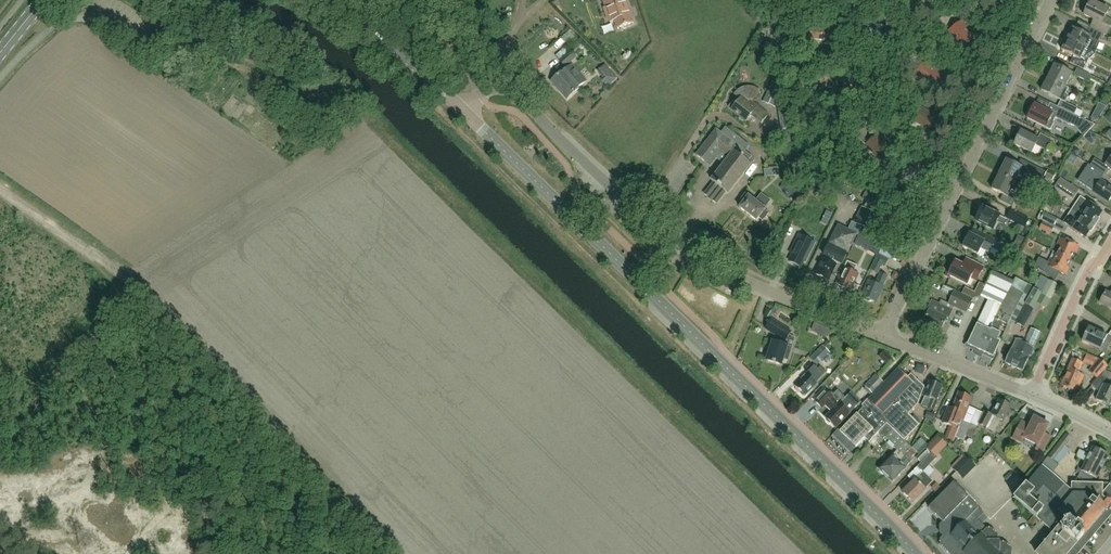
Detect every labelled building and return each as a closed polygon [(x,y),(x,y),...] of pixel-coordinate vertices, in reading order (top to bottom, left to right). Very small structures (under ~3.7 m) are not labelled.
[(556,4),(565,12),(576,0),(559,0),(556,4)] [(611,22),(615,21),(617,28),(633,23),(625,0),(603,0),(611,22)] [(1110,26),(1110,20),(1105,17),(1109,10),(1091,1),(1084,15),(1094,20),(1090,28),(1106,36),(1110,26)] [(957,33),(953,36),(962,48),(975,39),(962,22),(954,28),(957,33)] [(876,26),(871,43),(882,46),(887,29),(876,26)] [(1067,39),(1095,53),(1097,50),(1097,46),(1102,34),(1087,27),(1084,34),(1072,28),(1072,30),(1070,29),(1068,30),(1065,35),(1066,38),(1068,38),(1067,39)] [(829,31),(811,28),(809,39),(827,42),(828,38),(832,39),(833,35),(828,34),(829,31)] [(1089,58),(1090,59),(1095,54),(1095,53),(1067,39),(1066,41),(1065,40),(1063,41),(1060,46),(1061,49),(1062,49),(1061,51),(1073,56),(1070,62),(1083,69),(1089,58)] [(243,59),(258,65),(262,53),(247,48),(243,59)] [(565,68),(577,58),(571,51),(559,61),(565,68)] [(927,61),(920,68),(924,73),(920,77),(930,88),(942,77),(927,61)] [(1047,78),(1065,87),(1072,74),(1054,65),(1047,78)] [(586,82),(572,66),(565,71),(564,70),(551,81),(567,99),(580,88),(586,82)] [(605,66),(598,71),(602,75),(609,70),(605,66)] [(1088,82),(1091,76),(1077,69),(1074,75),(1088,82)] [(227,87),(234,78),(230,75),(223,84),(227,87)] [(1062,93),(1065,87),(1047,78),(1041,90),(1062,101),(1065,94),(1062,93)] [(784,88),(772,82),(763,102),(775,108),(784,88)] [(840,93),(835,101),(845,107),(856,90),(847,84),(841,94),(840,93)] [(769,116),(752,102),(760,92),(758,91),(757,90),(756,90),(754,89),(752,89),(751,88),(749,88),(748,88),(746,89),(744,89),(743,89),(741,90),(740,91),(739,92),(737,93),(736,94),(735,95),(737,97),(737,98),(740,100),(737,103),(734,101),(729,108),(732,110),(731,111),(746,123),(751,117),(762,125),(769,116)] [(1074,116),(1077,109),(1064,102),(1060,109),(1074,116)] [(1069,125),(1074,127),(1079,119),(1050,104),(1047,111),(1034,105),(1027,119),(1050,130),(1051,130),(1054,124),(1054,122),(1049,120),(1051,116),(1069,125)] [(922,120),(919,125),(931,132),(939,120),(921,109),(916,116),(922,120)] [(1100,116),(1093,113),(1091,118),(1097,121),(1100,116)] [(729,194),(751,166),(755,161),(744,152),(749,146),(726,128),(721,134),(716,130),(696,156),(710,167),(716,159),(723,165),(711,181),(714,183),(704,194),(708,198),(713,202),(713,201),(717,204),(726,192),(729,194)] [(1046,151),(1051,140),(1040,134),(1038,139),(1021,131),(1014,145),(1031,153),(1035,146),(1046,151)] [(875,146),(870,150),(879,161),(891,153),(878,136),(871,141),(875,146)] [(1110,171),(1110,158),(1104,166),(1094,160),(1090,167),(1106,177),(1110,171)] [(999,175),(1015,183),(1019,176),(1027,180),(1029,175),(1040,181),(1044,172),(1021,160),(1018,166),(1006,160),(999,175)] [(1110,200),(1110,188),(1101,181),(1099,184),(1094,181),(1099,173),(1088,166),(1084,172),(1089,175),(1084,184),(1089,187),(1090,187),(1095,190),(1093,193),(1109,203),(1110,200)] [(777,168),(764,170),(765,178),(779,176),(777,168)] [(1052,180),(1054,174),(1048,171),(1045,176),(1052,180)] [(1008,197),(1012,190),(1016,192),(1019,185),(1015,183),(999,175),(991,189),(1004,195),(1001,201),(1012,207),(1016,201),(1008,197)] [(1072,195),(1076,189),(1060,178),(1058,181),(1064,185),(1062,188),(1072,195)] [(745,194),(741,200),(744,202),(739,208),(757,221),(759,218),(763,221),(769,213),(765,210),(766,209),(765,209),(771,201),(761,194),(755,201),(745,194)] [(1080,216),(1091,223),(1096,226),(1099,221),(1100,219),(1099,218),(1102,212),(1080,197),(1071,210),(1080,216)] [(1043,211),(1050,214),(1054,204),(1048,201),(1043,211)] [(881,217),(862,207),(854,223),(862,227),(873,233),(881,217)] [(976,221),(993,230),(997,222),(1004,225),(1007,220),(1000,217),(1000,216),(999,216),(1001,214),(993,210),(992,213),(982,208),(976,221)] [(1085,238),(1089,232),(1090,233),(1092,232),(1096,226),(1091,223),(1080,216),(1071,210),(1063,224),(1085,238)] [(1028,220),(1011,211),(1007,218),(1025,227),(1028,220)] [(1054,227),(1058,219),(1044,213),(1040,221),(1043,222),(1039,229),(1051,235),(1054,227)] [(815,274),(829,281),(838,263),(842,265),(847,255),(846,255),(847,253),(848,253),(857,235),(839,226),(830,244),(830,245),(829,247),(829,246),(824,256),(825,256),(824,259),(823,259),(815,274)] [(995,241),(984,235),(973,230),(971,235),(969,234),(963,248),(978,255),(981,249),(989,253),(995,241)] [(881,246),(868,234),(861,247),(877,255),(881,246)] [(793,256),(790,262),(800,267),(803,261),(805,262),(809,254),(815,243),(799,235),(790,254),(793,256)] [(1058,254),(1070,260),(1073,253),(1075,255),(1079,247),(1060,238),(1057,245),(1061,247),(1058,254)] [(1014,249),(996,240),(992,249),(1009,258),(1010,257),(1014,259),(1015,256),(1017,256),(1019,252),(1013,250),(1014,249)] [(883,249),(880,254),(890,260),(893,255),(883,249)] [(1066,267),(1070,260),(1058,254),(1054,261),(1050,259),(1047,266),(1065,276),(1069,269),(1066,267)] [(879,255),(871,270),(878,274),(880,269),(881,269),(881,268),(882,265),(885,267),(888,260),(879,255)] [(1042,270),(1044,265),(1046,262),(1039,258),(1036,265),(1042,270)] [(967,286),(971,279),(977,282),(984,268),(966,259),(962,266),(955,262),(951,270),(949,269),(945,277),(949,279),(950,277),(967,286)] [(857,267),(851,264),(848,262),(838,283),(839,284),(838,285),(844,288),(845,287),(851,289),(858,275),(854,273),(857,267)] [(1024,293),(1010,287),(1012,282),(992,272),(981,297),(989,301),(967,346),(969,347),(980,324),(987,328),(995,332),(1003,336),(1010,321),(1015,311),(1024,293)] [(862,297),(864,297),(864,300),(869,302),(870,300),(876,303),(888,277),(881,274),(877,282),(871,280),(870,282),(862,297)] [(1040,276),(1034,289),(1044,294),(1051,281),(1040,276)] [(1033,309),(1042,294),(1027,287),(1028,285),(1015,278),(1013,283),(1012,282),(1010,287),(1024,293),(1015,311),(1010,321),(1024,328),(1034,310),(1033,309)] [(966,313),(972,300),(955,292),(952,298),(949,305),(966,313)] [(1110,294),(1106,292),(1100,303),(1110,309),(1110,293),(1110,294)] [(947,318),(949,319),(952,311),(932,301),(928,310),(930,311),(923,325),(940,333),(947,318)] [(788,346),(790,338),(788,337),(792,332),(773,320),(766,329),(778,337),(776,342),(773,341),(767,360),(781,365),(784,359),(788,360),(792,348),(788,346)] [(969,347),(977,350),(987,328),(980,324),(969,347)] [(977,350),(985,354),(995,332),(987,328),(977,350)] [(1101,351),(1105,342),(1110,345),(1110,343),(1110,332),(1109,335),(1107,337),(1089,328),(1082,342),(1101,351)] [(1036,346),(1042,333),(1037,330),(1031,343),(1036,346)] [(993,358),(1003,336),(995,332),(985,354),(993,358)] [(1023,371),(1029,357),(1028,357),(1029,356),(1030,357),(1033,351),(1031,350),(1032,348),(1021,343),(1021,342),(1018,341),(1016,341),(1012,350),(1011,350),(1005,363),(1023,371)] [(812,357),(818,362),(819,363),(829,352),(822,346),(812,357)] [(1089,355),(1086,363),(1094,367),(1098,359),(1089,355)] [(1100,359),(1090,372),(1097,378),(1107,366),(1100,359)] [(1075,392),(1083,375),(1078,373),(1082,364),(1073,360),(1065,377),(1066,377),(1062,386),(1075,392)] [(797,387),(798,388),(797,389),(801,392),(802,391),(806,395),(812,389),(814,391),(819,385),(816,382),(826,372),(821,367),(818,369),(815,365),(810,371),(811,372),(807,376),(806,375),(802,379),(803,380),(797,387)] [(904,441),(904,440),(919,425),(908,414),(917,405),(924,387),(911,374),(907,378),(898,370),(868,400),(863,406),(864,408),(840,433),(856,448),(865,438),(869,442),(877,434),(886,424),(904,441)] [(1110,381),(1110,380),(1110,374),(1104,371),(1102,377),(1110,381)] [(873,395),(883,384),(875,376),(865,387),(873,395)] [(1110,401),(1110,388),(1108,386),(1110,381),(1100,376),(1091,386),(1099,392),(1096,400),(1109,406),(1110,401)] [(937,402),(936,401),(942,387),(929,381),(923,397),(925,398),(922,407),(934,411),(937,402)] [(839,404),(832,398),(833,398),(826,391),(815,402),(822,409),(825,405),(832,411),(826,418),(827,419),(828,421),(830,424),(832,424),(836,428),(850,414),(861,402),(851,393),(840,404),(839,404)] [(964,440),(966,435),(971,423),(965,421),(970,408),(968,407),(968,406),(972,398),(958,393),(952,409),(949,408),(943,423),(950,426),(955,428),(956,426),(959,427),(955,437),(964,440)] [(1004,422),(1004,421),(1011,407),(999,400),(991,415),(985,412),(979,424),(995,432),(1001,420),(1004,422)] [(932,421),(935,414),(927,411),(924,418),(932,421)] [(1049,425),(1034,418),(1030,426),(1022,422),(1013,439),(1022,444),(1024,439),(1038,446),(1036,450),(1043,453),(1050,438),(1044,435),(1049,425)] [(971,423),(966,435),(973,438),(978,426),(971,423)] [(912,448),(904,440),(904,441),(886,424),(877,434),(883,440),(885,437),(896,447),(895,448),(898,451),(894,456),(893,455),(878,469),(885,476),(912,448)] [(1042,466),(1052,474),(1070,450),(1066,447),(1072,439),(1066,434),(1042,466)] [(934,455),(938,452),(945,444),(939,438),(931,446),(928,449),(934,455)] [(911,459),(917,453),(912,448),(885,476),(892,483),(906,468),(911,463),(910,463),(913,460),(911,459)] [(925,448),(916,458),(920,462),(930,453),(925,448)] [(1098,479),(1109,455),(1093,448),(1082,471),(1098,479)] [(923,472),(936,458),(931,453),(917,466),(923,472)] [(954,470),(963,479),(975,467),(966,457),(954,470)] [(1103,512),(1093,503),(1096,500),(1091,496),(1073,495),(1042,468),(1015,500),(1051,530),(1050,531),(1053,534),(1037,553),(1068,553),(1103,512)] [(926,489),(933,482),(923,472),(916,479),(915,479),(902,492),(913,503),(926,489)] [(954,483),(928,509),(943,523),(940,527),(940,534),(943,537),(947,533),(950,536),(955,531),(972,515),(979,508),(969,498),(954,483)] [(1096,500),(1093,503),(1103,512),(1106,514),(1110,509),(1110,486),(1109,485),(1096,500)] [(980,488),(970,497),(984,512),(994,503),(980,488)] [(940,546),(948,553),(1012,553),(1012,548),(1006,542),(1000,542),(1000,540),(998,540),(998,535),(992,528),(988,528),(986,529),(977,521),(972,515),(955,531),(950,536),(947,533),(943,537),(940,540),(940,546)]
